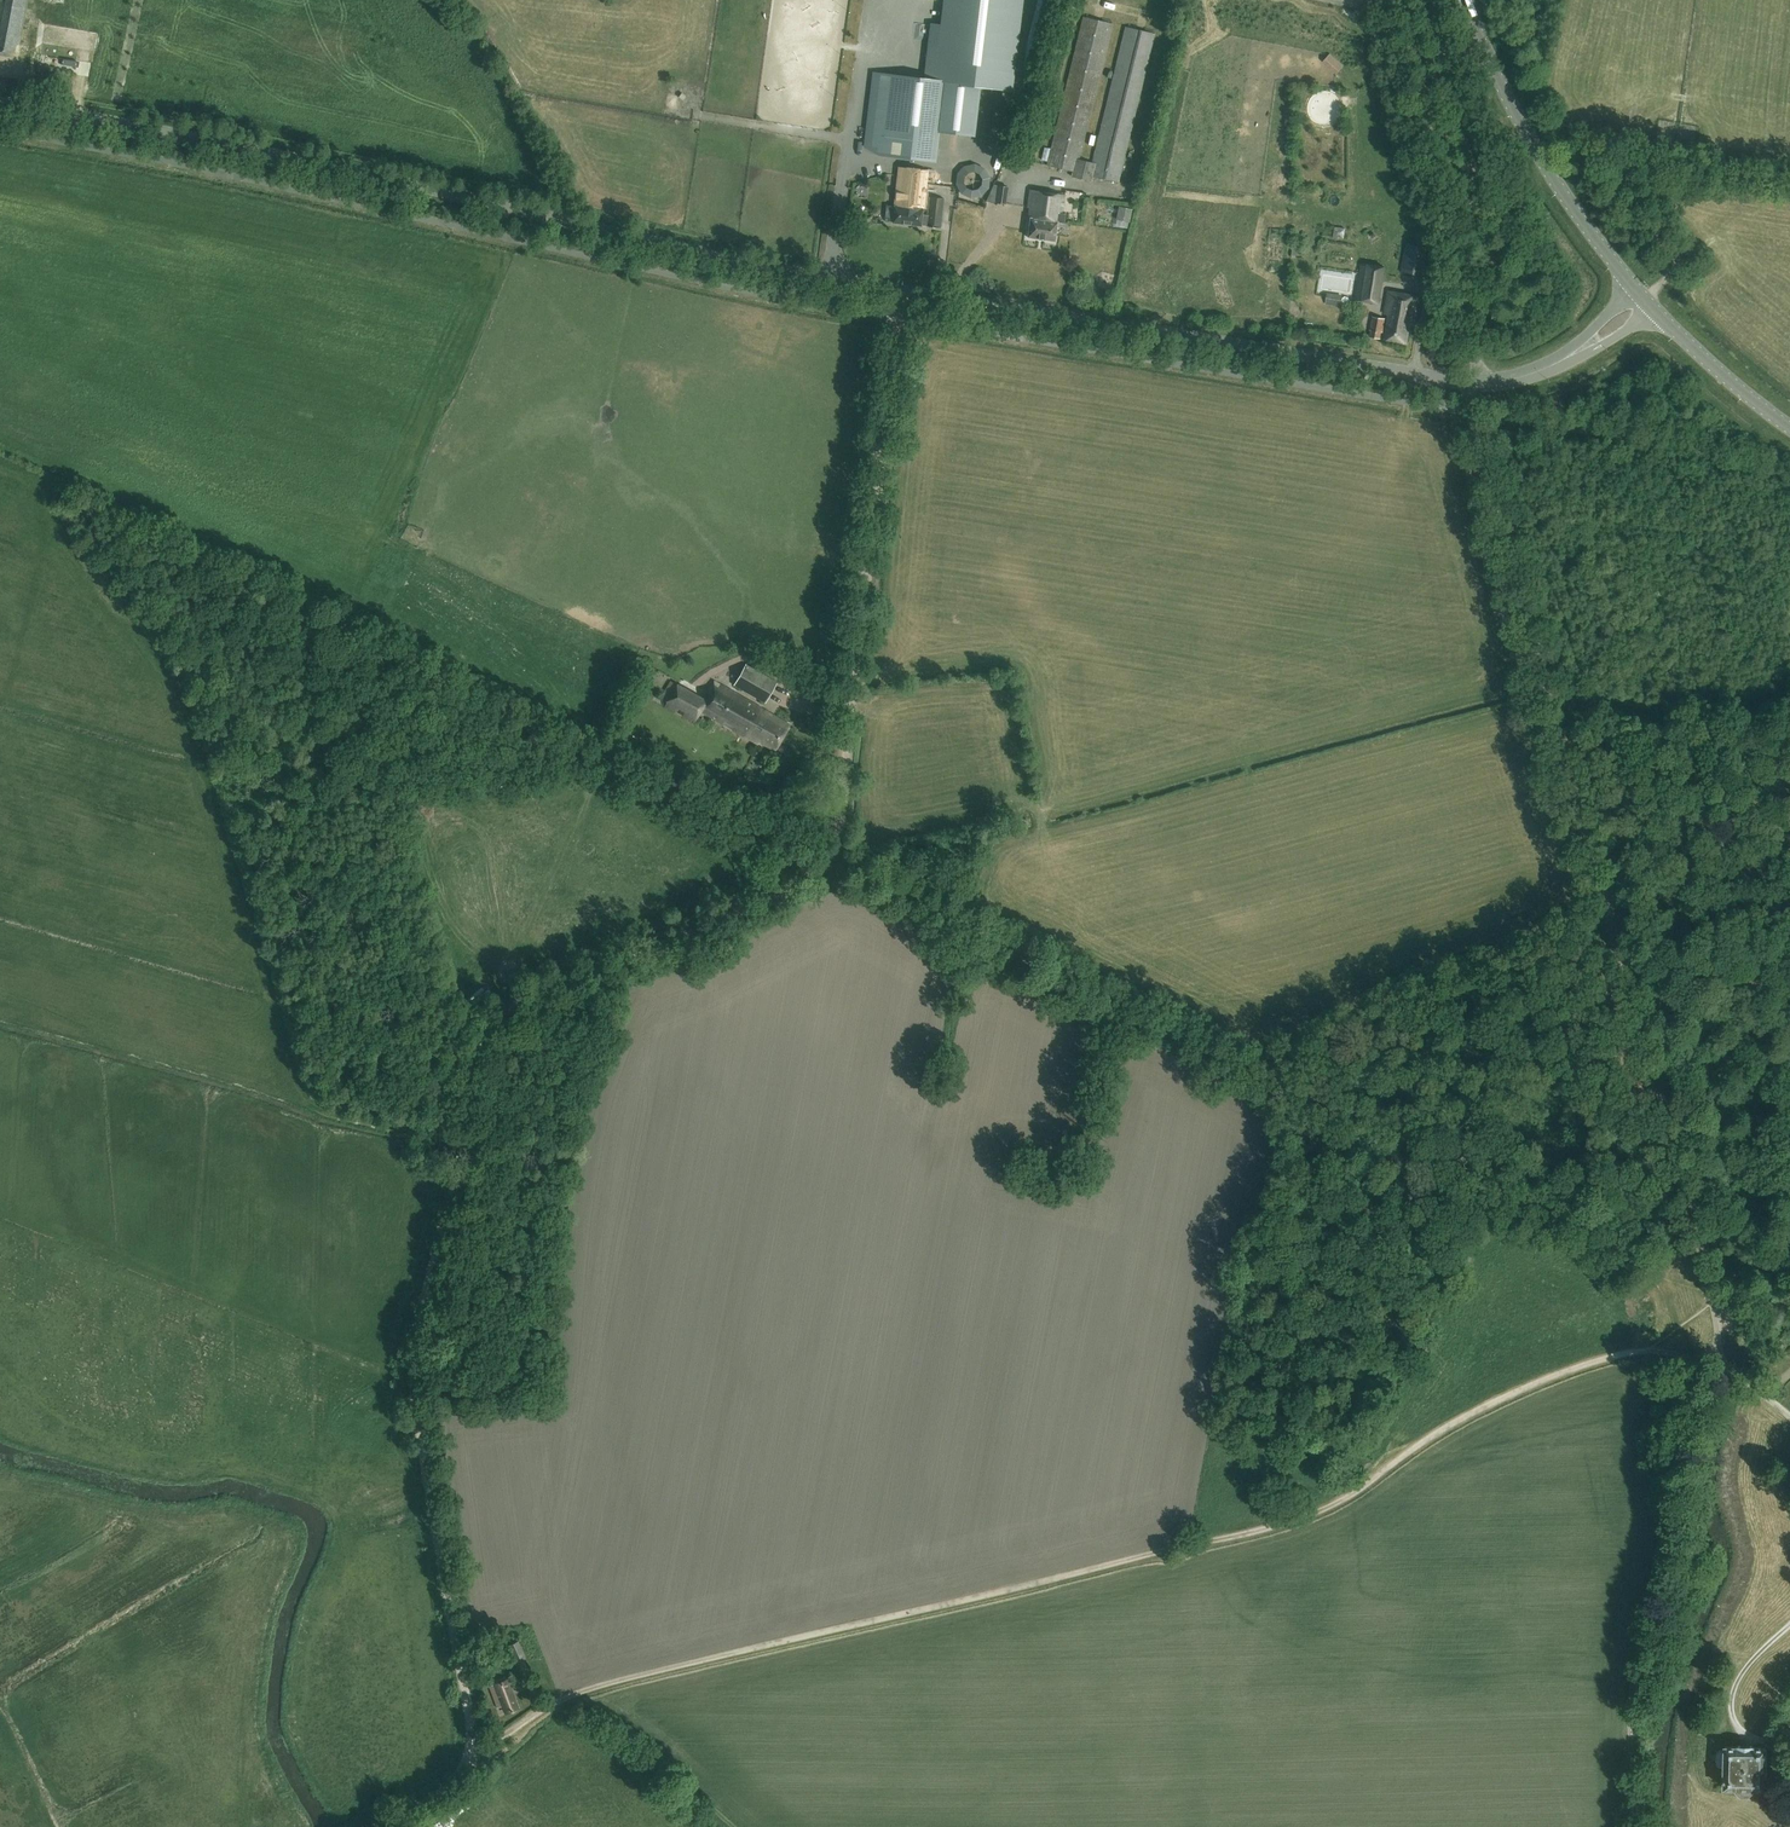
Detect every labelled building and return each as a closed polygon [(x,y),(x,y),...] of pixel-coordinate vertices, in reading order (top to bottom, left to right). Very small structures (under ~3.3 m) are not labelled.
[(14,56),(16,43),(20,43),(28,0),(0,0),(0,54),(14,56)] [(880,75),(871,147),(877,148),(876,153),(934,160),(938,130),(972,134),(978,85),(1009,89),(1020,0),(946,0),(941,47),(929,45),(925,81),(880,75)] [(1047,165),(1072,172),(1071,177),(1090,182),(1091,177),(1118,183),(1154,33),(1126,27),(1093,163),(1079,159),(1112,24),(1084,17),(1047,165)] [(1038,161),(1044,162),(1046,146),(1041,145),(1038,161)] [(922,215),(927,172),(898,168),(894,204),(895,204),(892,223),(921,226),(927,226),(941,229),(944,198),(930,197),(928,216),(922,215)] [(1008,187),(998,186),(996,204),(1006,206),(1008,187)] [(1027,237),(1055,241),(1057,222),(1064,223),(1065,214),(1062,214),(1064,196),(1031,192),(1029,207),(1031,207),(1027,237)] [(1453,221),(1443,218),(1440,231),(1450,234),(1453,221)] [(1402,272),(1422,276),(1427,247),(1407,243),(1402,272)] [(1362,265),(1356,299),(1379,303),(1384,268),(1362,265)] [(1385,340),(1407,343),(1410,324),(1415,326),(1420,297),(1389,292),(1385,314),(1389,314),(1385,340)] [(1371,337),(1380,339),(1382,332),(1383,332),(1385,319),(1373,316),(1370,330),(1372,331),(1371,337)] [(905,564),(902,579),(909,580),(912,565),(905,564)] [(948,646),(939,647),(943,669),(951,667),(948,646)] [(975,663),(991,662),(991,654),(974,655),(975,663)] [(967,664),(966,657),(952,659),(953,666),(967,664)] [(777,683),(745,665),(734,685),(766,703),(777,683)] [(665,707),(694,723),(701,711),(758,744),(759,741),(776,750),(790,725),(766,710),(765,710),(714,681),(703,699),(671,681),(661,698),(668,702),(665,707)] [(723,728),(720,734),(733,741),(737,735),(723,728)] [(747,774),(744,780),(756,786),(759,781),(747,774)] [(515,1660),(525,1655),(518,1641),(508,1645),(515,1660)] [(506,1679),(494,1684),(489,1686),(497,1708),(503,1706),(506,1713),(518,1708),(507,1679),(506,1679)] [(1765,1788),(1766,1747),(1725,1747),(1725,1750),(1720,1750),(1717,1753),(1717,1763),(1720,1767),(1725,1767),(1724,1788),(1737,1788),(1737,1789),(1741,1794),(1748,1794),(1753,1790),(1753,1788),(1765,1788)]
